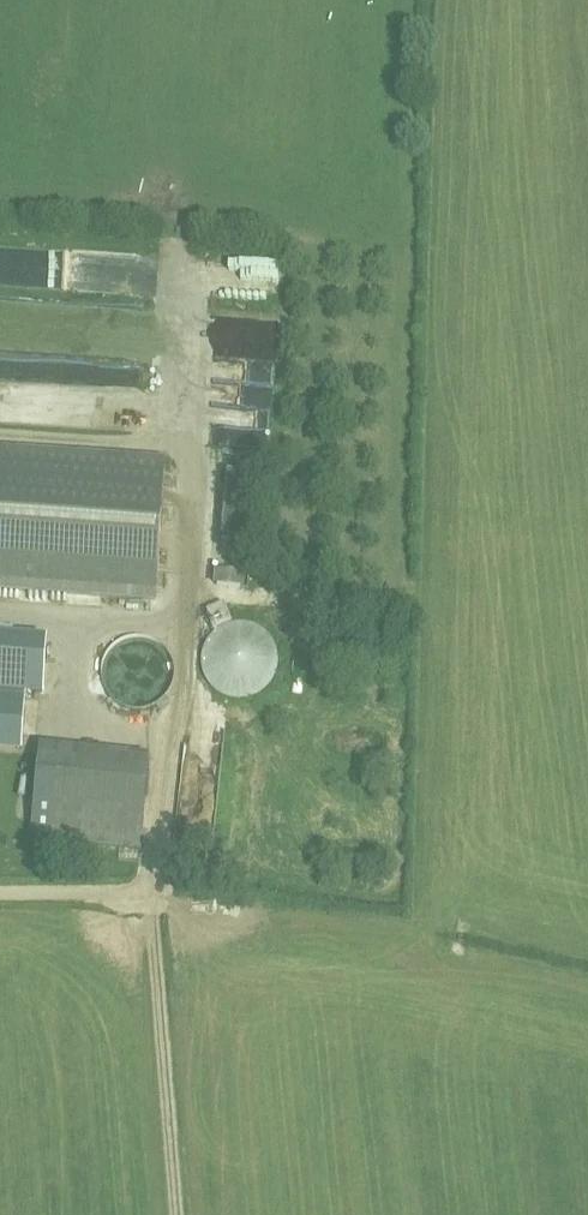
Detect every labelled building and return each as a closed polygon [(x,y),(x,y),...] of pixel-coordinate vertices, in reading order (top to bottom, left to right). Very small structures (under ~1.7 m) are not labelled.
[(220,385),(272,383),(271,366),(219,369),(220,385)] [(257,449),(278,449),(278,429),(278,414),(222,414),(222,436),(257,437),(257,449)] [(160,598),(171,462),(0,449),(0,586),(160,598)] [(220,479),(233,478),(235,518),(257,517),(253,452),(218,454),(220,479)] [(202,662),(205,673),(211,684),(219,691),(226,696),(236,698),(250,697),(261,692),(270,685),(275,678),(278,665),(277,653),(275,644),(272,636),(264,628),(253,623),(241,621),(228,624),(213,632),(205,644),(204,650),(202,662)] [(24,740),(27,680),(29,634),(0,632),(0,738),(24,740)] [(102,671),(105,684),(114,697),(123,704),(137,708),(149,706),(160,701),(169,691),(174,678),(174,663),(168,651),(159,641),(149,636),(136,634),(123,638),(111,647),(104,660),(102,671)] [(31,834),(141,847),(150,755),(43,743),(31,834)] [(191,746),(190,806),(219,806),(221,747),(191,746)]
